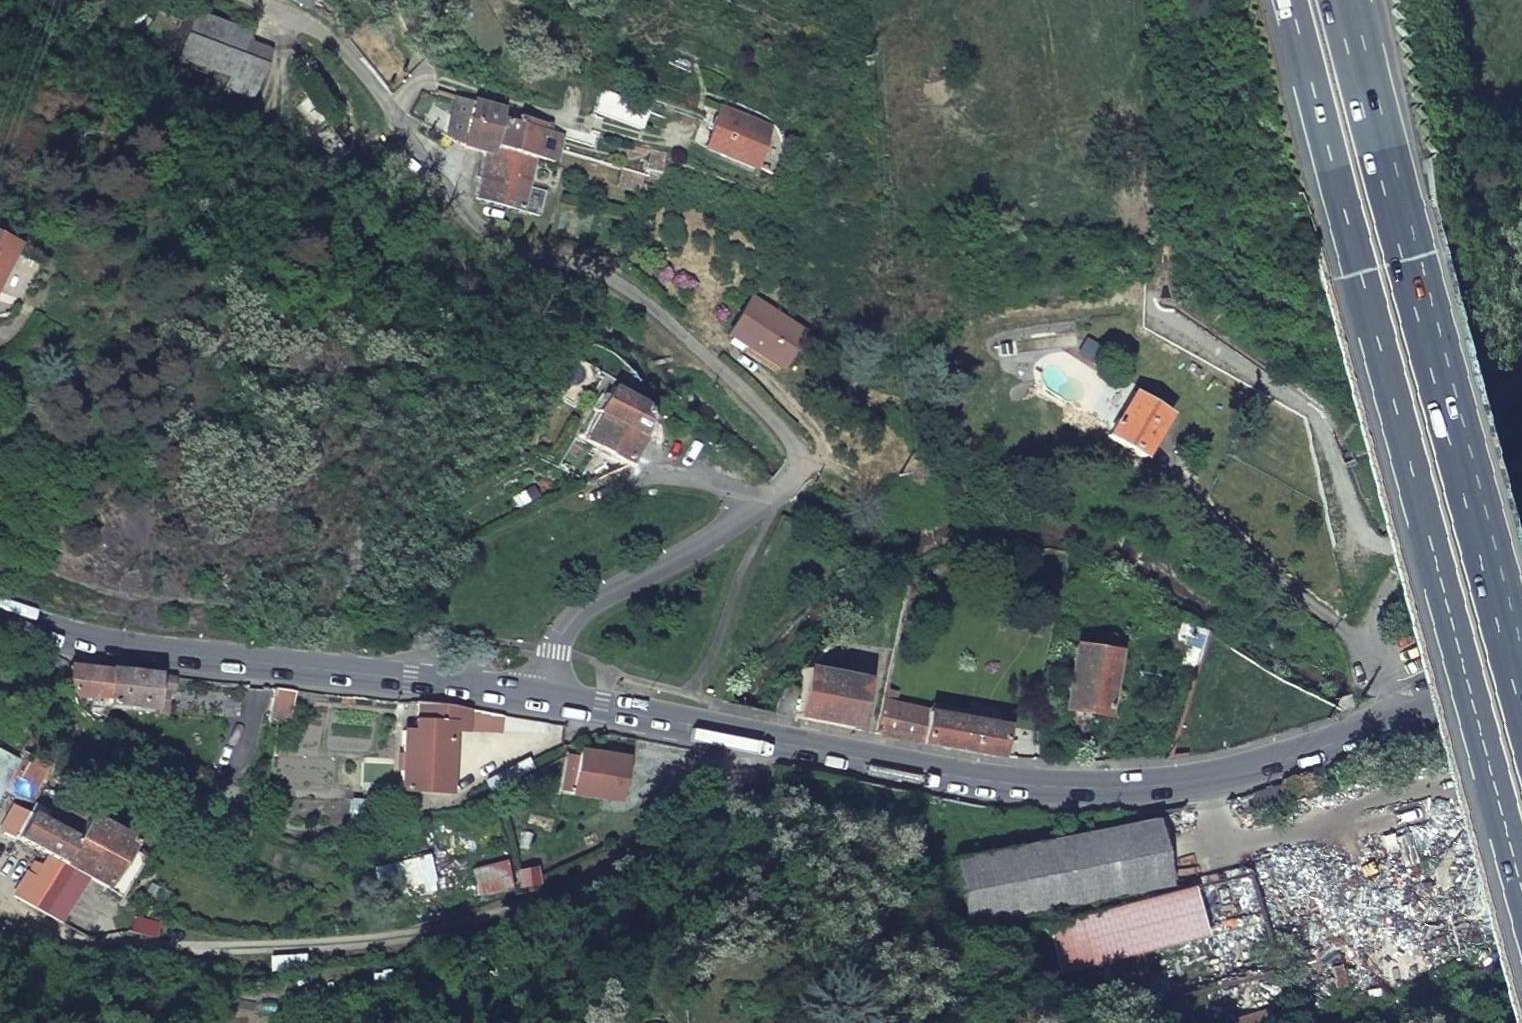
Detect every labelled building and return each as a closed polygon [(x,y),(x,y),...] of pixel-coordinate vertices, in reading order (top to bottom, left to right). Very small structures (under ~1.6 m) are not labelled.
[(248,32),(189,11),(176,52),(222,68),(217,87),(245,96),(263,45),(246,39),(248,32)] [(408,108),(420,117),(435,91),(421,84),(408,108)] [(472,92),(457,87),(443,131),(457,137),(472,92)] [(489,149),(493,136),(502,112),(505,106),(472,92),(457,138),(489,149)] [(769,120),(725,104),(709,143),(755,161),(769,120)] [(518,119),(502,112),(493,136),(535,154),(543,127),(550,129),(552,124),(530,116),(520,112),(518,119)] [(561,146),(565,135),(550,129),(543,127),(535,154),(554,162),(561,146)] [(489,149),(475,192),(516,208),(535,154),(493,136),(489,149)] [(642,158),(649,161),(657,164),(661,152),(646,146),(642,158)] [(12,242),(0,236),(0,267),(12,242)] [(745,295),(721,333),(775,367),(798,329),(745,295)] [(610,387),(599,412),(607,416),(642,432),(647,407),(610,387)] [(1129,398),(1102,444),(1138,463),(1165,417),(1129,398)] [(642,432),(607,416),(594,442),(628,457),(642,432)] [(514,451),(506,447),(501,458),(507,461),(514,451)] [(499,477),(492,467),(477,478),(483,488),(499,477)] [(838,646),(833,641),(821,654),(827,659),(834,651),(838,646)] [(1113,656),(1071,650),(1063,714),(1104,719),(1113,656)] [(65,667),(63,679),(62,690),(72,703),(87,704),(148,711),(150,690),(170,692),(171,678),(65,667)] [(778,717),(854,733),(861,683),(805,673),(801,695),(784,692),(783,695),(778,717)] [(168,713),(170,692),(150,690),(148,711),(168,713)] [(270,690),(266,704),(282,706),(285,691),(270,690)] [(999,761),(1005,731),(990,728),(991,724),(985,722),(986,715),(970,712),(969,719),(895,705),(896,693),(885,692),(877,737),(999,761)] [(455,729),(457,710),(432,707),(431,715),(419,714),(418,725),(406,724),(399,784),(448,790),(455,729)] [(504,715),(457,710),(455,729),(501,734),(504,715)] [(624,759),(578,751),(577,763),(568,762),(565,777),(562,777),(559,794),(616,804),(624,759)] [(48,854),(63,862),(89,814),(45,790),(44,790),(18,837),(48,854)] [(89,814),(63,862),(89,877),(111,889),(137,841),(89,814)] [(951,854),(963,918),(1162,884),(1148,818),(951,854)] [(40,906),(63,862),(48,854),(35,880),(27,876),(18,895),(40,906)] [(89,877),(63,862),(40,906),(65,921),(89,877)] [(520,893),(535,886),(530,869),(514,874),(520,893)] [(1186,890),(1038,916),(1047,965),(1195,940),(1186,890)] [(161,926),(137,921),(135,930),(159,936),(161,926)]
